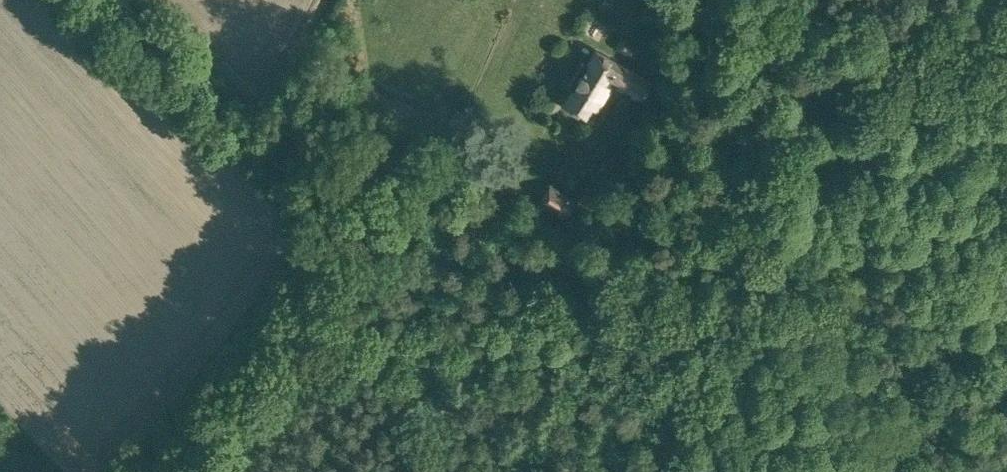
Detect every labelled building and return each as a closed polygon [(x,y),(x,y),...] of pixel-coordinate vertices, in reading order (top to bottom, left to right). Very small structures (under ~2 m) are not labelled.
[(615,47),(633,57),(640,45),(622,35),(615,47)] [(565,103),(586,116),(593,105),(597,108),(614,80),(630,90),(642,97),(651,83),(640,76),(597,50),(589,64),(583,61),(568,86),(574,89),(565,103)] [(540,203),(569,219),(579,201),(550,184),(540,203)]
